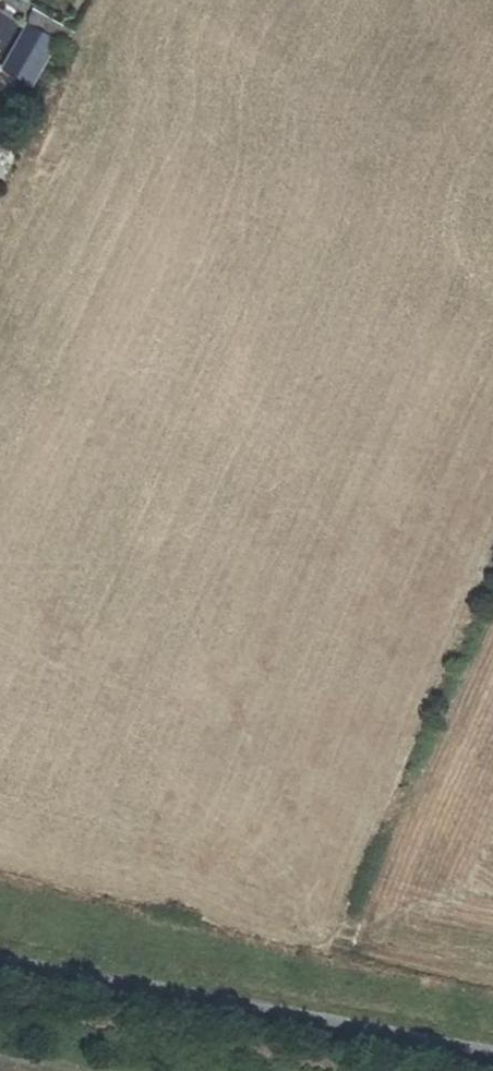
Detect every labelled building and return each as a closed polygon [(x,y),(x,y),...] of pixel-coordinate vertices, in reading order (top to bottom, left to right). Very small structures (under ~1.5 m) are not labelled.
[(56,39),(28,25),(5,71),(34,85),(56,39)]
